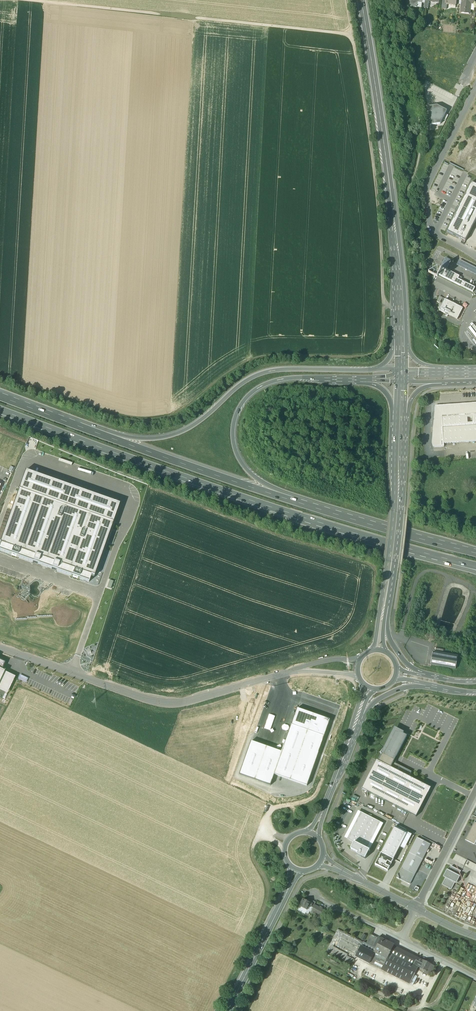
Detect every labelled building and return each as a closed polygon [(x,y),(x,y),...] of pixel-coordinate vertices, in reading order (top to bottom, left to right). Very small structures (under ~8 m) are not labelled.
[(462,1),(461,13),(470,14),(471,4),(474,4),(474,0),(462,0),(462,1)] [(428,108),(431,126),(441,125),(443,120),(446,114),(447,112),(438,106),(428,108)] [(471,183),(447,232),(466,241),(475,221),(475,185),(471,183)] [(450,261),(445,259),(443,263),(441,267),(446,270),(448,265),(450,261)] [(460,260),(457,265),(475,274),(475,268),(460,260)] [(446,270),(441,267),(438,272),(437,275),(473,292),(474,290),(475,288),(458,280),(459,277),(446,270)] [(463,309),(440,297),(437,302),(440,303),(437,308),(440,310),(440,311),(458,320),(463,309)] [(436,407),(433,442),(434,448),(444,447),(444,444),(475,442),(475,404),(474,404),(436,407)] [(119,503),(25,470),(24,473),(0,541),(0,551),(6,553),(89,583),(89,582),(91,575),(94,576),(120,504),(119,503)] [(457,657),(432,652),(430,665),(455,669),(457,657)] [(5,672),(0,681),(0,691),(7,694),(15,677),(5,672)] [(72,677),(71,683),(79,685),(81,679),(72,677)] [(329,720),(298,709),(282,753),(251,742),(240,775),(271,786),(275,775),(306,786),(329,720)] [(394,727),(377,761),(390,768),(394,761),(408,734),(394,727)] [(363,789),(416,816),(430,788),(409,778),(390,768),(377,761),(363,789)] [(394,761),(390,768),(409,778),(413,771),(394,761)] [(344,838),(347,839),(361,812),(358,811),(344,838)] [(354,843),(367,849),(381,822),(361,812),(347,839),(354,843)] [(381,822),(367,849),(370,850),(383,824),(381,822)] [(474,822),(465,840),(475,845),(475,823),(474,822)] [(392,859),(405,833),(394,828),(381,853),(392,859)] [(410,853),(423,860),(431,845),(417,838),(410,853)] [(365,859),(370,850),(367,849),(354,843),(351,849),(358,853),(357,855),(365,859)] [(381,853),(375,865),(388,871),(394,859),(392,859),(381,853)] [(410,853),(402,868),(415,875),(423,860),(410,853)] [(443,877),(445,878),(455,883),(457,884),(460,877),(459,876),(461,871),(451,867),(449,871),(447,870),(443,877)] [(410,884),(415,875),(402,868),(397,878),(410,884)] [(452,890),(455,883),(445,878),(442,885),(452,890)] [(462,897),(468,899),(470,896),(472,890),(474,890),(475,887),(467,883),(462,897)] [(311,903),(303,900),(297,910),(305,914),(307,911),(311,903)] [(328,912),(311,903),(307,911),(322,918),(325,920),(328,912)] [(374,948),(338,930),(332,941),(335,943),(339,935),(360,945),(359,946),(361,947),(375,953),(375,952),(377,949),(374,948)] [(332,941),(327,951),(353,964),(355,960),(347,956),(348,955),(333,947),(334,944),(354,955),(354,956),(356,957),(361,947),(359,946),(360,945),(339,935),(335,943),(332,941)] [(378,939),(371,935),(366,944),(374,948),(378,939)] [(374,948),(377,949),(382,939),(379,937),(378,939),(374,948)] [(377,949),(375,952),(387,958),(393,945),(382,939),(377,949)] [(422,960),(394,945),(393,945),(387,958),(375,952),(375,953),(371,960),(407,978),(408,978),(411,970),(415,972),(418,967),(422,960)] [(375,953),(361,947),(356,957),(369,964),(371,960),(375,953)] [(407,978),(371,960),(369,964),(405,982),(407,978)] [(431,965),(422,960),(418,967),(425,971),(424,973),(429,976),(430,972),(431,972),(434,967),(431,966),(431,965)] [(411,970),(408,978),(407,978),(405,982),(409,984),(415,972),(411,970)]
